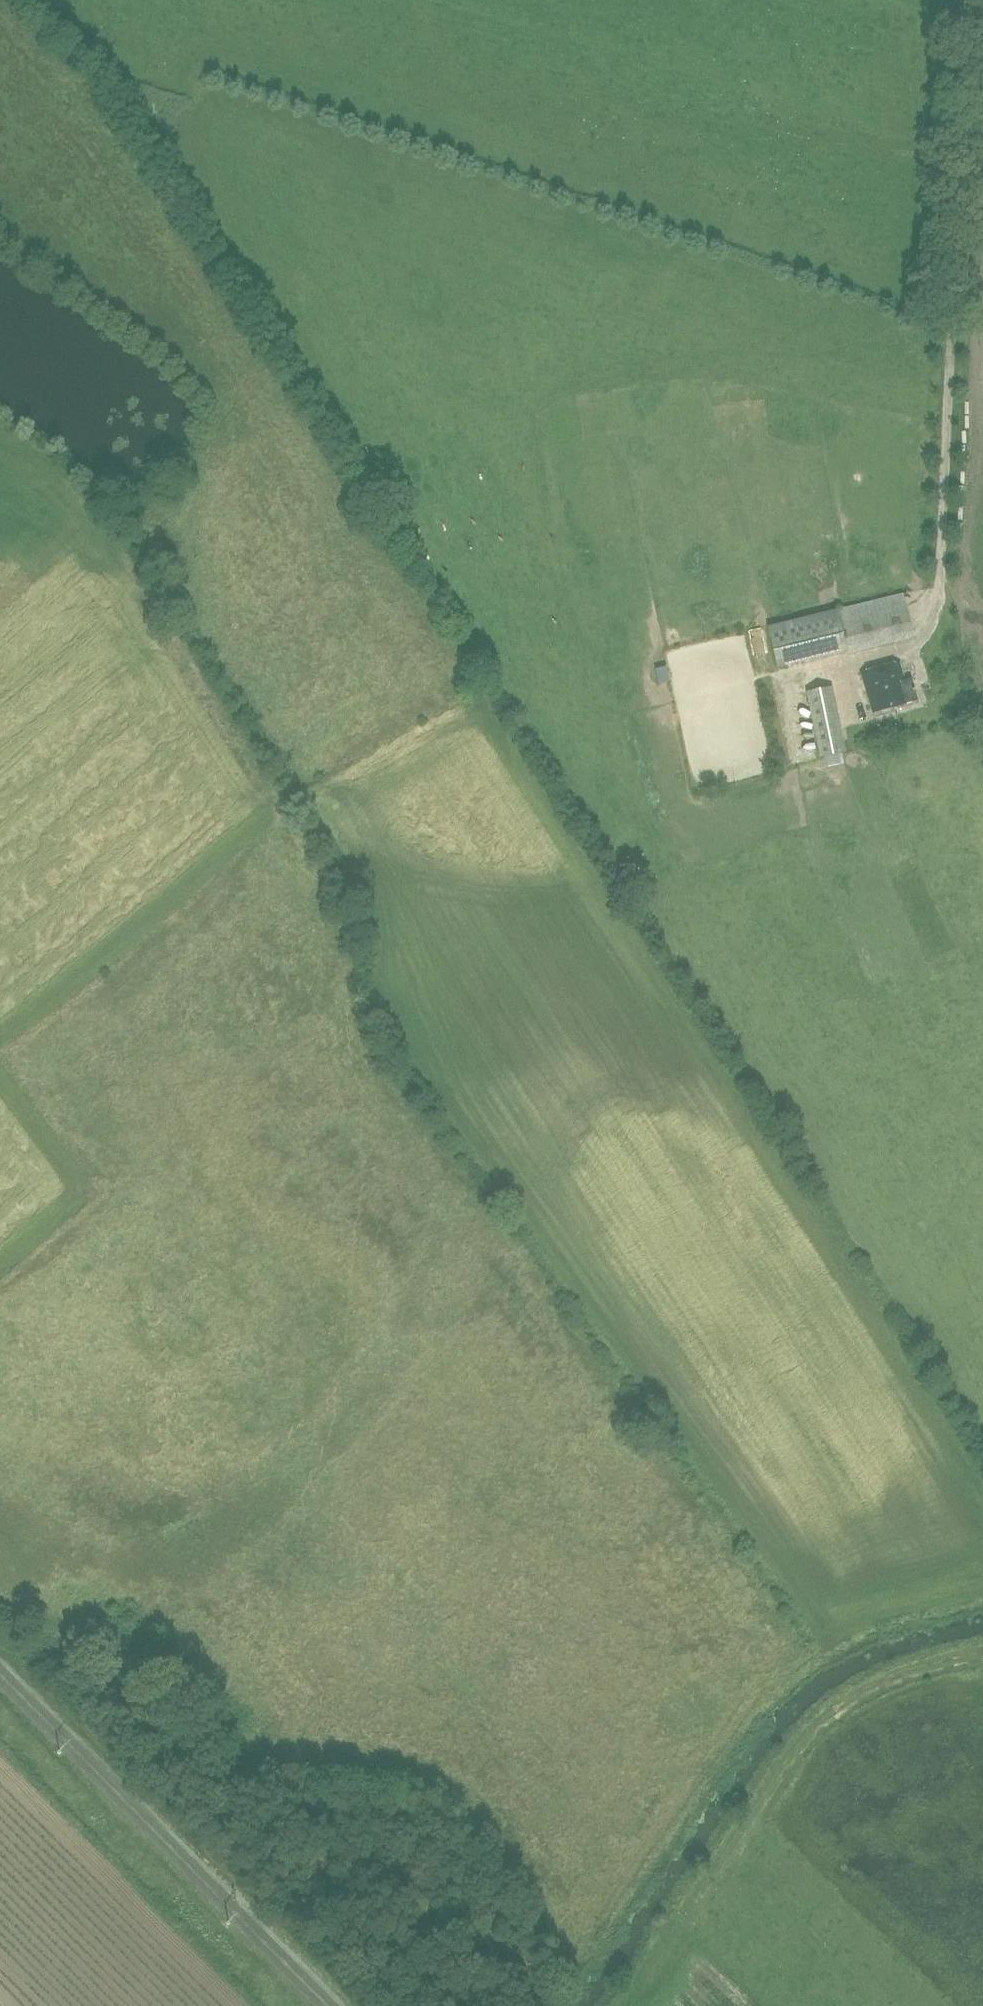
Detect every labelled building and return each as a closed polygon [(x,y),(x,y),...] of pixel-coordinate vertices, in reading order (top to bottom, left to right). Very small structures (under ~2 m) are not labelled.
[(803,660),(912,633),(903,594),(838,610),(840,622),(796,632),(803,660)] [(862,671),(871,711),(917,701),(912,679),(904,680),(900,662),(862,671)] [(822,754),(841,750),(828,689),(809,693),(822,754)]
